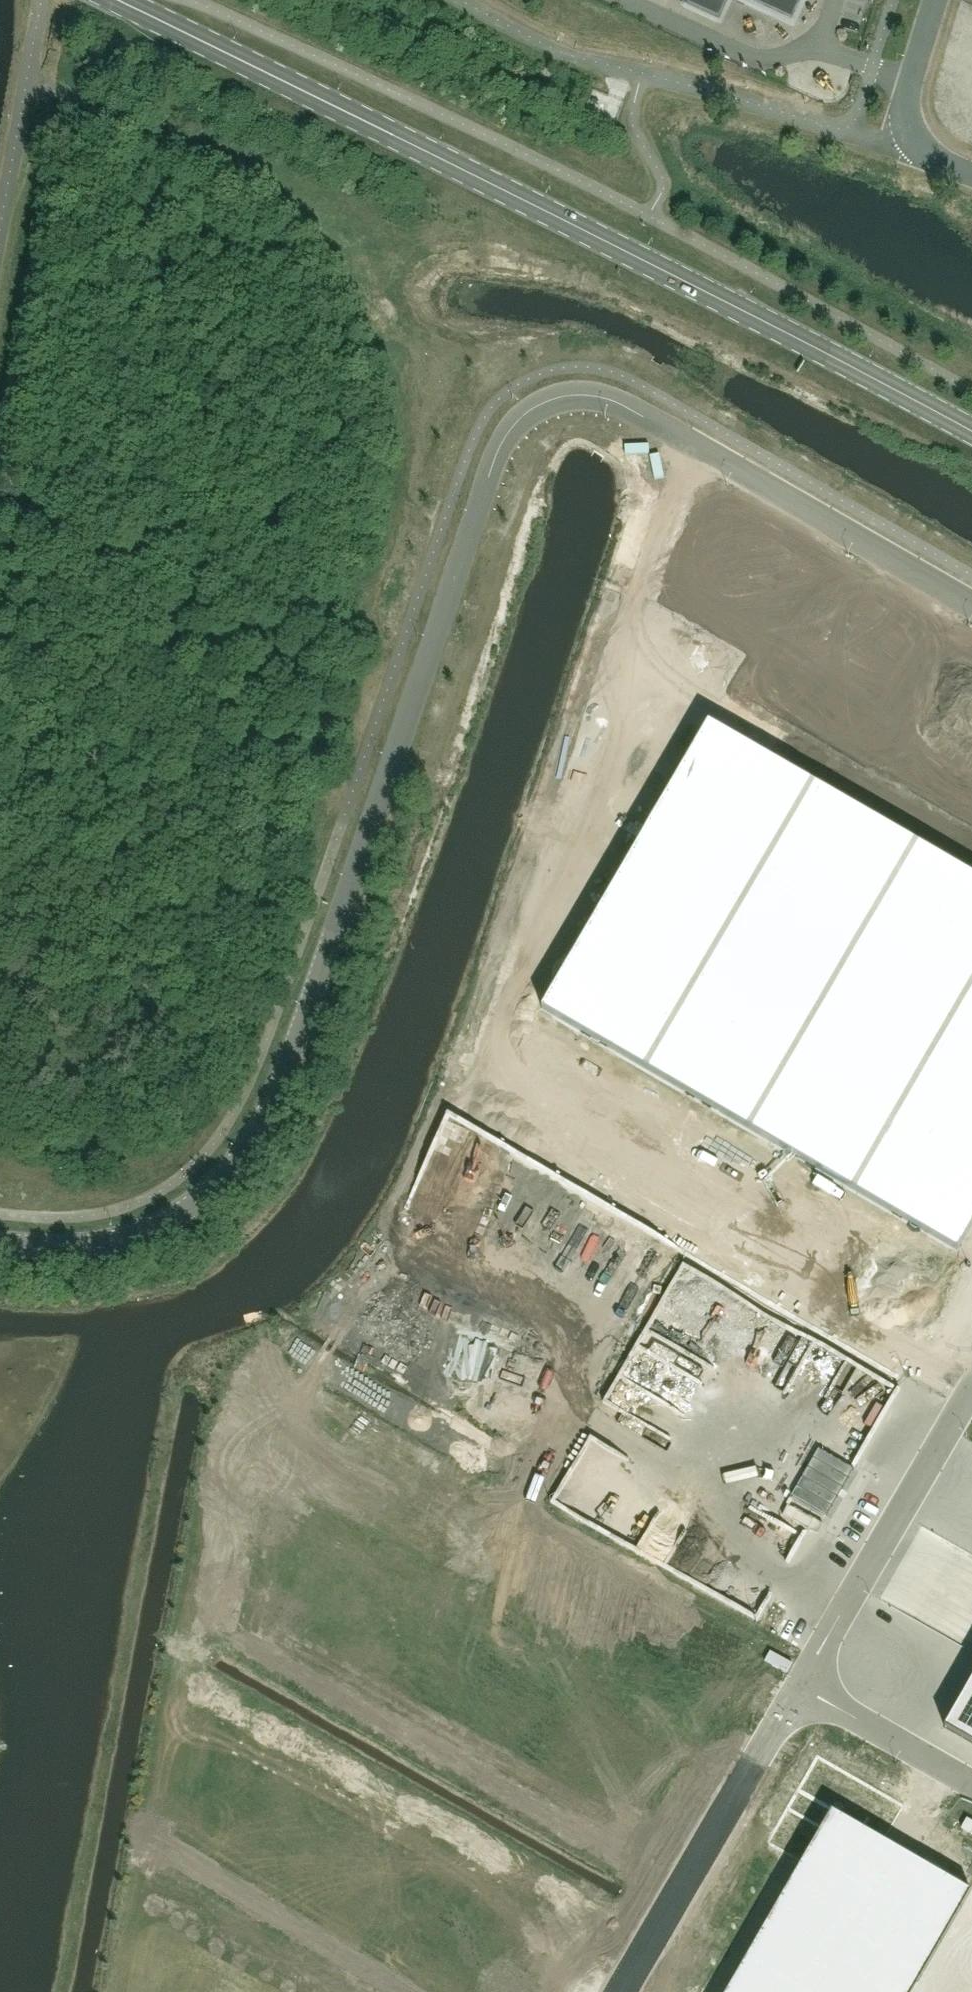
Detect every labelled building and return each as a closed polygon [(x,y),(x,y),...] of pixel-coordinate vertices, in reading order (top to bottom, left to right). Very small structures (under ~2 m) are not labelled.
[(719,19),(728,0),(691,0),(688,5),(719,19)] [(792,22),(802,0),(745,0),(792,22)] [(709,723),(542,1009),(958,1251),(971,1227),(971,876),(709,723)] [(838,1472),(818,1506),(829,1512),(848,1478),(838,1472)] [(945,1727),(971,1743),(971,1680),(945,1727)] [(818,1754),(767,1843),(802,1863),(728,1991),(914,1991),(971,1891),(971,1889),(886,1840),(906,1805),(818,1754)]
